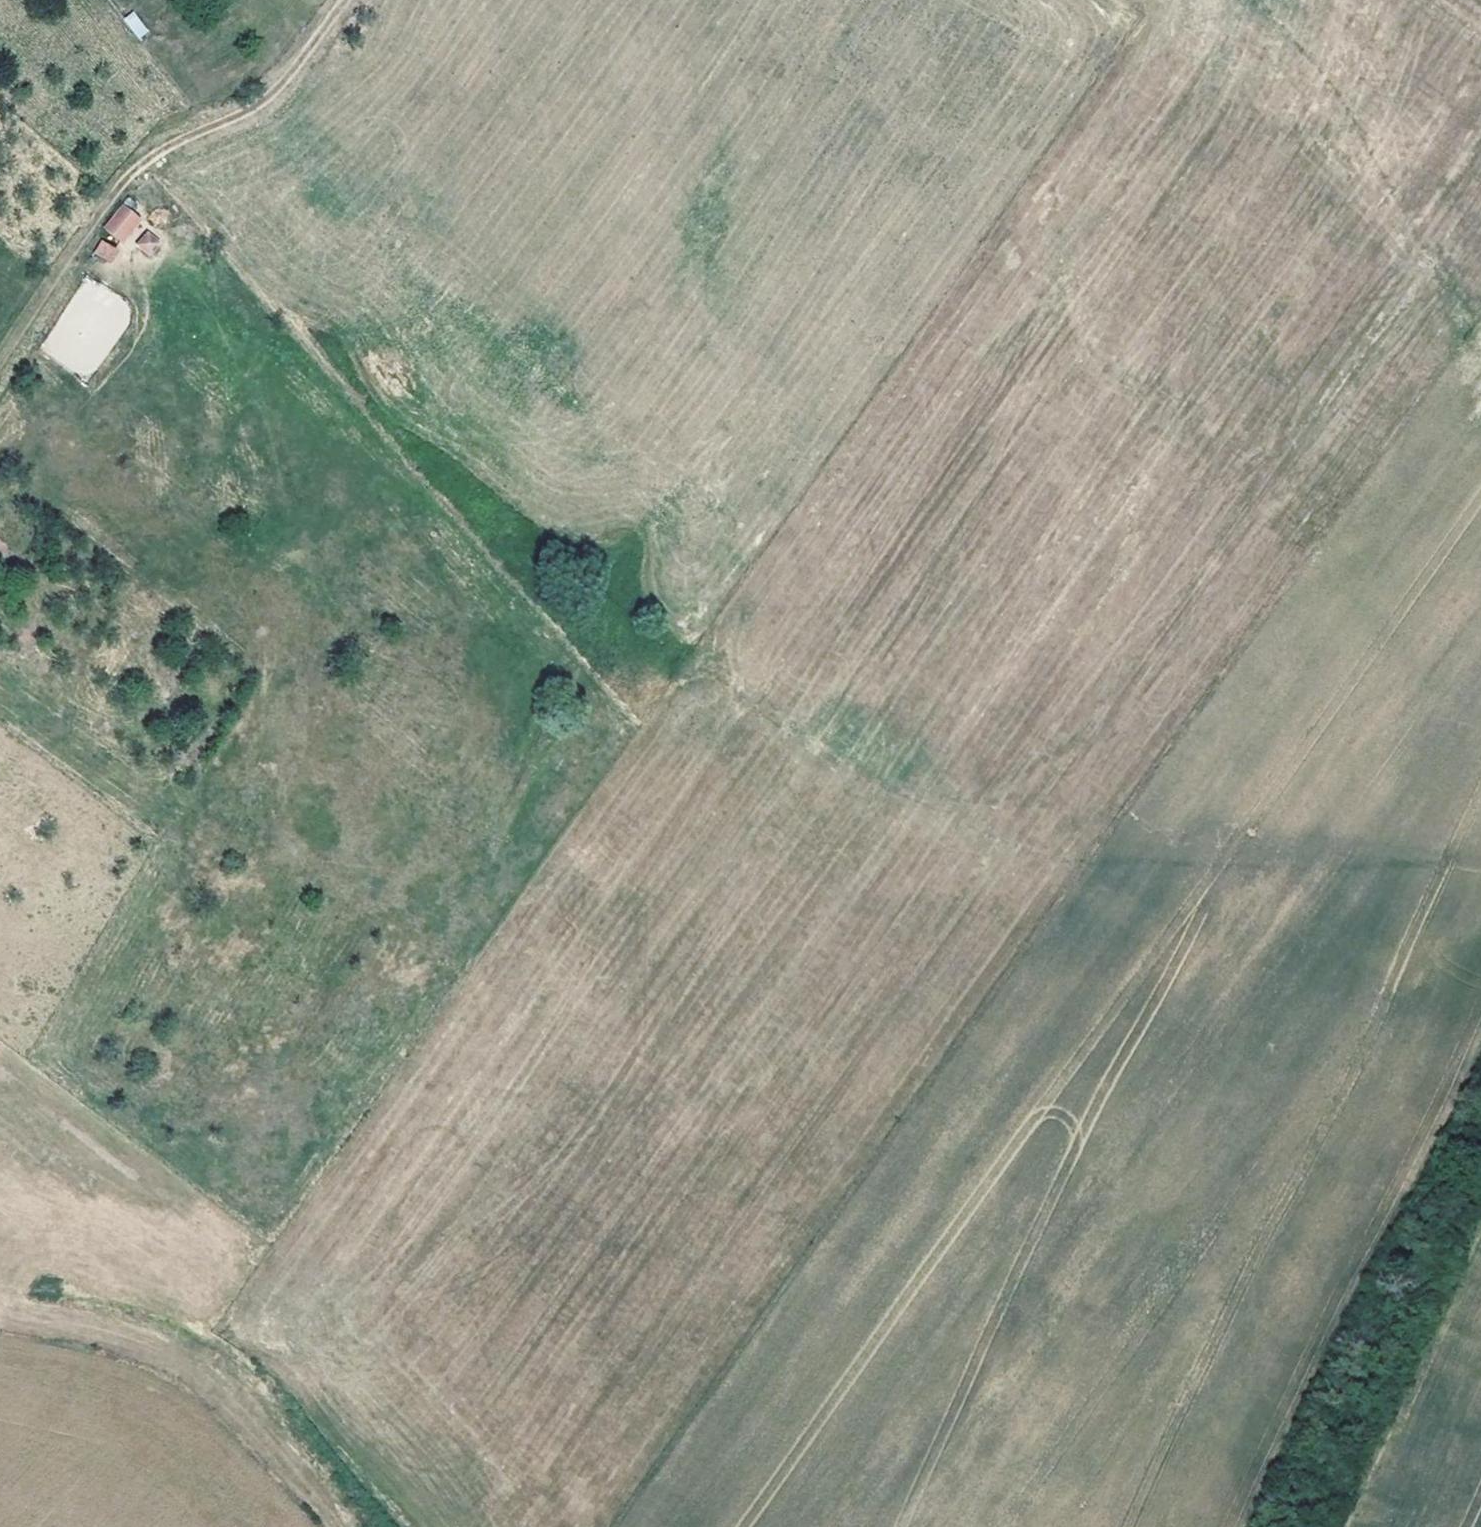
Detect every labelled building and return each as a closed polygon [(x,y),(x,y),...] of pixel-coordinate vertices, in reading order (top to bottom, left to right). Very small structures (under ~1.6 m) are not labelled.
[(135,11),(124,17),(136,39),(147,33),(135,11)] [(137,217),(124,207),(105,230),(118,240),(137,217)] [(158,244),(147,234),(137,245),(148,255),(158,244)] [(111,263),(118,247),(100,239),(93,254),(111,263)]
